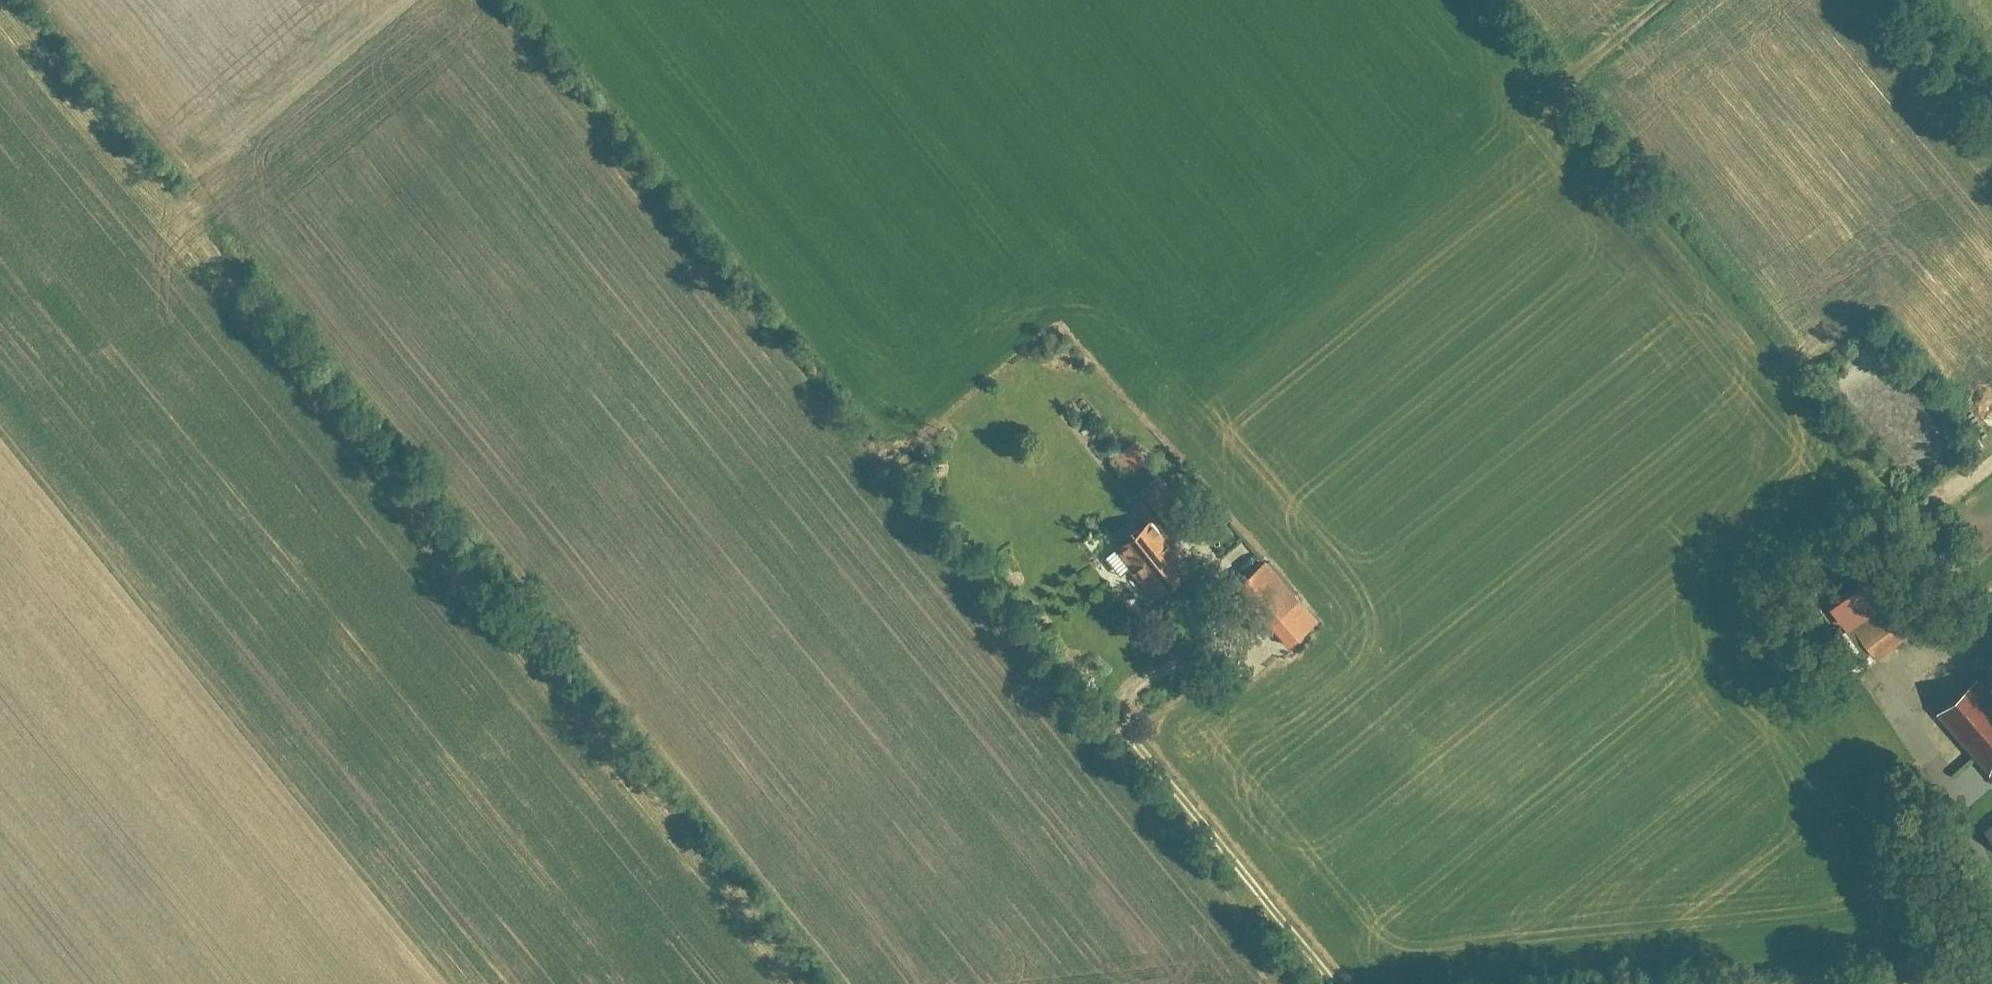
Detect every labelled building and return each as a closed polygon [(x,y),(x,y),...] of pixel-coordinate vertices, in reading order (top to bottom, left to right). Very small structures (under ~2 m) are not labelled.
[(1118,463),(1132,481),(1153,464),(1140,447),(1118,463)] [(1172,478),(1148,497),(1181,539),(1205,520),(1172,478)] [(1154,523),(1115,555),(1155,603),(1194,571),(1154,523)] [(1261,562),(1239,583),(1270,615),(1292,594),(1261,562)] [(1836,640),(1859,668),(1914,624),(1892,596),(1836,640)] [(1947,716),(1991,773),(1991,681),(1947,716)]
